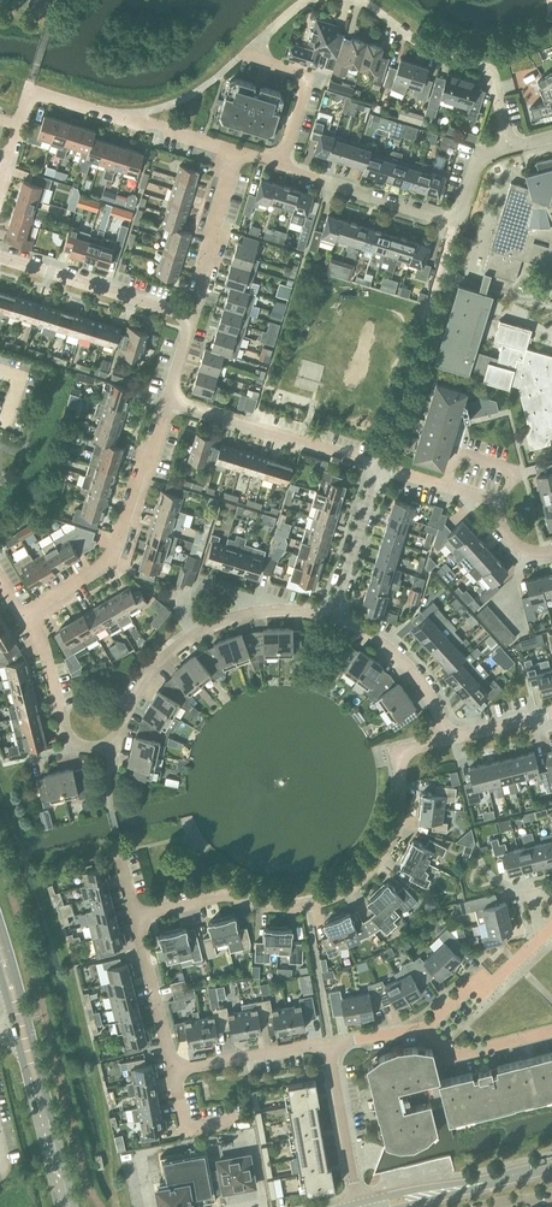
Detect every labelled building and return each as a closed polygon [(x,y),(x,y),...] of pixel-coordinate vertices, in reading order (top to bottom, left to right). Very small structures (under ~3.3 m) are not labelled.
[(289,43),(285,57),(317,67),(321,53),(337,58),(339,51),(344,35),(335,32),(337,26),(317,20),(314,30),(311,29),(308,38),(311,39),(310,42),(316,44),(314,50),(289,43)] [(360,68),(368,43),(352,38),(347,54),(339,51),(337,58),(333,71),(346,75),(349,64),(360,68)] [(383,80),(389,62),(382,60),(380,56),(383,47),(368,43),(360,68),(375,72),(373,77),(383,80)] [(524,60),(526,68),(536,66),(531,58),(524,60)] [(388,72),(384,85),(393,88),(393,87),(405,93),(405,94),(408,84),(415,63),(401,59),(396,74),(388,72)] [(424,83),(428,68),(415,63),(408,84),(416,86),(413,96),(427,100),(432,85),(424,83)] [(550,71),(549,71),(551,73),(538,81),(542,87),(540,88),(543,94),(545,101),(546,101),(546,103),(531,107),(533,117),(551,112),(551,74),(550,71)] [(455,102),(463,78),(448,74),(443,90),(434,87),(428,106),(438,109),(441,98),(455,102)] [(281,93),(281,92),(236,78),(236,79),(231,81),(230,81),(220,113),(221,114),(224,118),(223,119),(268,133),(268,132),(273,129),(274,130),(284,98),(283,97),(281,93)] [(473,100),(478,83),(463,78),(455,102),(470,107),(466,118),(476,121),(482,102),(473,100)] [(347,96),(351,97),(353,89),(330,81),(327,90),(347,96)] [(351,101),(351,97),(347,96),(345,104),(357,108),(358,103),(351,101)] [(59,119),(45,115),(42,124),(35,122),(29,141),(41,145),(43,140),(51,143),(59,119)] [(317,117),(311,137),(319,140),(315,152),(328,156),(335,136),(336,131),(330,129),(332,122),(317,117)] [(51,143),(51,145),(57,147),(58,147),(56,155),(60,157),(71,123),(59,119),(51,143)] [(77,147),(83,127),(71,123),(60,157),(65,158),(68,150),(69,150),(70,145),(77,147)] [(83,171),(96,131),(83,127),(77,147),(83,149),(80,161),(81,162),(79,170),(83,171)] [(100,162),(106,141),(94,138),(96,131),(83,171),(88,173),(90,164),(92,165),(93,160),(100,162)] [(467,132),(465,138),(476,142),(478,135),(467,132)] [(341,160),(347,139),(335,136),(328,156),(341,160)] [(456,147),(458,140),(443,136),(440,148),(445,149),(448,148),(449,145),(456,147)] [(353,164),(359,143),(347,139),(341,160),(353,164)] [(104,177),(108,179),(112,166),(118,145),(106,141),(100,162),(106,164),(105,168),(106,169),(104,177)] [(359,143),(353,164),(365,168),(364,172),(373,143),(370,142),(368,144),(367,146),(359,143)] [(377,176),(383,155),(376,153),(378,146),(373,145),(373,143),(364,172),(377,176)] [(117,167),(125,170),(131,149),(118,145),(112,166),(108,179),(113,180),(117,167)] [(131,149),(125,170),(138,174),(144,153),(131,149)] [(389,180),(398,152),(393,150),(391,152),(389,157),(383,155),(377,176),(389,180)] [(401,184),(408,163),(402,161),(404,154),(398,152),(389,180),(401,184)] [(535,162),(538,171),(526,174),(529,188),(532,198),(550,204),(551,197),(551,157),(535,162)] [(414,188),(422,162),(416,160),(414,165),(408,163),(401,184),(414,188)] [(426,191),(434,166),(422,162),(414,188),(426,191)] [(177,177),(195,183),(199,171),(180,165),(177,177)] [(434,166),(426,191),(432,193),(431,195),(442,198),(446,184),(443,184),(446,176),(448,177),(450,171),(434,166)] [(24,180),(20,194),(38,199),(42,201),(47,187),(50,188),(53,179),(34,173),(31,182),(24,180)] [(192,195),(195,183),(177,177),(173,189),(192,195)] [(269,204),(275,183),(262,179),(256,196),(250,194),(244,214),(251,216),(254,206),(258,207),(260,201),(269,204)] [(529,188),(511,182),(484,271),(485,271),(483,277),(489,281),(491,273),(515,281),(522,259),(543,266),(543,268),(543,270),(544,272),(545,273),(548,273),(549,272),(550,270),(551,268),(551,197),(550,204),(532,198),(529,188)] [(280,212),(288,187),(275,183),(269,204),(275,206),(274,210),(280,212)] [(294,211),(300,191),(288,187),(280,212),(285,214),(286,209),(294,211)] [(188,206),(192,195),(173,189),(169,200),(188,206)] [(300,191),(294,211),(291,221),(303,225),(305,229),(311,230),(316,214),(308,212),(314,195),(300,191)] [(128,196),(128,197),(125,205),(135,208),(138,198),(136,194),(134,193),(128,196)] [(47,216),(53,218),(55,211),(36,206),(38,199),(20,194),(16,206),(34,212),(47,216)] [(117,194),(115,202),(123,205),(125,205),(128,197),(117,194)] [(75,211),(79,200),(71,197),(68,208),(75,211)] [(185,218),(188,206),(169,200),(166,212),(185,218)] [(12,219),(30,224),(32,217),(37,219),(37,218),(46,220),(47,216),(34,212),(16,206),(12,219)] [(99,229),(105,231),(111,212),(105,210),(99,229)] [(181,229),(185,218),(166,212),(162,224),(171,227),(176,229),(176,228),(181,229)] [(336,240),(342,219),(328,215),(323,232),(315,229),(309,249),(317,252),(321,240),(334,244),(336,240)] [(35,226),(30,224),(12,219),(8,232),(15,234),(12,243),(31,249),(34,240),(31,239),(35,226)] [(348,243),(354,223),(342,219),(336,240),(334,244),(334,245),(336,240),(348,243)] [(360,247),(367,227),(354,223),(348,243),(346,249),(352,251),(354,245),(360,247)] [(117,241),(103,237),(96,262),(109,266),(111,259),(118,262),(124,242),(129,227),(122,225),(117,241)] [(91,233),(78,229),(78,228),(71,226),(65,245),(72,247),(70,254),(83,258),(90,235),(91,233)] [(190,232),(181,229),(176,228),(176,229),(171,227),(168,239),(186,244),(190,232)] [(371,257),(379,230),(367,227),(360,247),(366,249),(364,255),(371,257)] [(90,235),(83,258),(96,262),(103,237),(105,231),(99,229),(97,237),(90,235)] [(371,257),(369,262),(373,264),(377,262),(378,259),(383,261),(385,255),(392,234),(379,230),(371,257)] [(385,255),(383,261),(390,263),(388,269),(394,271),(396,264),(397,259),(404,238),(392,234),(385,255)] [(239,241),(235,252),(254,258),(257,248),(262,250),(265,241),(259,240),(245,235),(242,242),(239,241)] [(397,259),(396,264),(400,266),(402,260),(410,263),(416,242),(404,238),(397,259)] [(183,256),(186,244),(168,239),(164,250),(183,256)] [(416,242),(410,263),(418,265),(415,277),(427,280),(431,265),(425,263),(430,246),(416,242)] [(179,268),(183,256),(164,250),(160,262),(179,268)] [(232,263),(257,271),(260,260),(254,258),(235,252),(232,263)] [(123,258),(120,269),(125,271),(128,259),(123,258)] [(176,280),(179,268),(160,262),(157,274),(176,280)] [(232,263),(229,274),(253,281),(257,271),(232,263)] [(226,284),(257,294),(257,293),(250,291),(253,281),(229,274),(226,284)] [(489,281),(483,277),(479,290),(459,284),(436,360),(469,370),(470,367),(486,371),(483,380),(510,388),(511,383),(518,386),(527,422),(530,421),(532,427),(528,433),(530,442),(537,446),(546,444),(550,437),(551,437),(551,355),(527,348),(533,329),(501,319),(494,340),(503,343),(498,357),(475,350),(492,294),(485,292),(489,281)] [(280,283),(278,289),(291,293),(293,287),(280,283)] [(231,286),(228,297),(254,304),(257,294),(226,284),(225,285),(231,286)] [(276,295),(289,299),(291,293),(278,289),(276,295)] [(15,296),(4,293),(0,304),(0,312),(10,315),(15,296)] [(21,319),(27,300),(15,296),(10,315),(21,319)] [(228,297),(225,307),(250,315),(254,304),(228,297)] [(33,322),(39,304),(27,300),(21,319),(33,322)] [(45,326),(51,307),(39,304),(33,322),(45,326)] [(56,330),(62,311),(51,307),(45,326),(56,330)] [(221,318),(247,325),(250,315),(225,307),(221,318)] [(68,333),(74,314),(62,311),(56,330),(68,333)] [(80,337),(86,318),(74,314),(68,333),(80,337)] [(92,341),(97,322),(86,318),(80,337),(92,341)] [(218,328),(244,336),(247,325),(221,318),(218,328)] [(103,344),(109,325),(97,322),(92,341),(103,344)] [(109,325),(103,344),(115,348),(121,329),(109,325)] [(120,332),(117,344),(122,345),(119,353),(138,359),(147,332),(128,326),(125,334),(120,332)] [(218,328),(215,339),(241,347),(244,336),(218,328)] [(206,347),(206,348),(230,355),(237,357),(241,347),(215,339),(212,349),(206,347)] [(206,348),(203,358),(221,364),(224,354),(230,355),(206,348)] [(218,374),(221,364),(203,358),(199,369),(218,374)] [(215,385),(218,374),(199,369),(196,379),(215,385)] [(111,379),(131,384),(133,380),(123,377),(123,376),(113,373),(111,379)] [(217,398),(220,387),(215,385),(196,379),(193,390),(217,398)] [(99,402),(125,410),(129,396),(127,396),(130,388),(106,381),(99,402)] [(445,461),(442,460),(455,417),(458,418),(465,416),(465,419),(471,418),(499,411),(497,400),(479,395),(477,400),(466,403),(463,402),(467,391),(437,382),(414,457),(444,466),(445,461)] [(258,398),(252,397),(249,396),(245,409),(254,412),(258,398)] [(77,408),(82,410),(85,402),(76,400),(74,407),(77,408)] [(95,413),(101,415),(122,422),(125,410),(99,402),(98,401),(95,413)] [(118,433),(122,422),(101,415),(98,427),(118,433)] [(98,427),(94,439),(124,448),(115,445),(118,433),(98,427)] [(209,465),(218,438),(199,432),(191,459),(209,465)] [(94,439),(93,443),(96,443),(93,451),(120,460),(124,448),(94,439)] [(228,467),(233,448),(221,444),(216,463),(228,467)] [(239,470),(245,451),(233,448),(228,467),(239,470)] [(93,451),(90,463),(116,471),(120,460),(93,451)] [(251,474),(257,455),(245,451),(239,470),(251,474)] [(263,477),(269,459),(257,455),(251,474),(263,477)] [(275,481),(280,462),(269,459),(263,477),(275,481)] [(280,462),(275,481),(287,485),(292,466),(280,462)] [(90,463),(86,475),(113,483),(116,471),(90,463)] [(541,489),(551,487),(551,465),(547,466),(549,473),(537,476),(538,477),(537,478),(538,488),(538,489),(541,488),(541,489)] [(325,484),(322,493),(342,498),(346,485),(345,484),(347,476),(321,469),(317,482),(325,484)] [(82,486),(89,488),(109,495),(113,483),(86,475),(82,486)] [(183,479),(182,484),(202,490),(203,485),(183,479)] [(163,490),(159,504),(179,510),(184,497),(180,496),(183,488),(168,484),(165,491),(163,490)] [(544,502),(551,500),(551,487),(541,489),(544,502)] [(89,488),(85,500),(105,507),(109,495),(89,488)] [(317,491),(313,503),(318,505),(338,511),(342,498),(322,493),(317,491)] [(209,503),(217,505),(219,499),(211,497),(209,503)] [(74,520),(97,527),(99,519),(101,520),(105,507),(85,500),(81,514),(79,513),(76,514),(74,520)] [(395,500),(391,513),(412,519),(414,511),(417,512),(420,510),(422,503),(412,500),(411,504),(395,500)] [(159,504),(155,516),(176,523),(182,525),(183,525),(187,512),(179,510),(159,504)] [(334,523),(338,511),(318,505),(314,517),(334,523)] [(444,527),(445,523),(448,514),(441,512),(438,520),(435,519),(433,520),(431,526),(439,528),(443,529),(444,527)] [(408,532),(412,519),(391,513),(387,525),(408,532)] [(181,529),(182,525),(176,523),(155,516),(151,529),(172,535),(174,527),(181,529)] [(331,536),(334,523),(314,517),(310,530),(331,536)] [(29,525),(33,531),(40,526),(37,521),(29,525)] [(435,540),(434,545),(438,550),(442,547),(445,544),(451,551),(473,531),(464,521),(452,531),(445,523),(444,527),(443,529),(439,528),(435,539),(435,540)] [(25,535),(33,531),(29,525),(22,530),(25,535)] [(53,539),(54,540),(68,564),(80,557),(79,555),(95,545),(97,540),(93,539),(96,531),(76,525),(75,528),(66,533),(66,532),(53,539)] [(404,544),(408,532),(387,525),(383,538),(404,544)] [(306,528),(303,541),(327,548),(331,536),(310,530),(306,528)] [(177,537),(172,535),(151,529),(148,541),(175,550),(176,546),(174,545),(177,537)] [(473,531),(451,551),(458,558),(455,560),(458,563),(466,555),(482,541),(473,531)] [(8,547),(22,539),(18,532),(4,540),(8,547)] [(220,565),(226,545),(218,543),(220,536),(212,533),(210,540),(213,541),(206,561),(220,565)] [(226,545),(220,565),(232,569),(239,549),(242,537),(243,536),(237,534),(235,540),(228,537),(226,545)] [(251,553),(253,546),(244,544),(246,538),(242,537),(239,549),(232,569),(245,573),(251,553)] [(400,557),(404,544),(383,538),(379,550),(400,557)] [(56,571),(68,564),(54,540),(42,547),(45,552),(56,571)] [(173,554),(175,550),(148,541),(144,554),(164,560),(167,552),(173,554)] [(303,541),(299,553),(323,561),(327,548),(303,541)] [(468,570),(490,550),(482,541),(458,563),(461,567),(463,565),(468,570)] [(245,573),(258,577),(267,549),(253,545),(253,546),(251,553),(245,573)] [(41,555),(33,559),(44,578),(56,571),(45,552),(42,547),(39,548),(39,551),(41,555)] [(379,550),(376,563),(396,569),(400,557),(379,550)] [(483,575),(499,560),(490,550),(468,570),(477,580),(483,575)] [(295,565),(319,573),(323,561),(299,553),(295,565)] [(15,563),(21,573),(24,571),(32,585),(44,578),(33,559),(30,554),(15,563)] [(160,573),(164,560),(144,554),(140,567),(142,568),(139,575),(154,580),(156,572),(160,573)] [(264,572),(271,575),(276,560),(268,557),(264,572)] [(499,560),(483,575),(492,585),(481,595),(481,598),(484,602),(500,588),(495,583),(509,571),(499,560)] [(376,563),(372,575),(397,583),(400,584),(402,579),(398,578),(400,570),(396,569),(376,563)] [(290,574),(287,586),(311,593),(313,586),(315,586),(319,573),(295,565),(292,573),(290,574)] [(196,570),(189,567),(189,568),(190,568),(185,583),(193,585),(197,570),(196,570)] [(443,576),(447,572),(442,567),(438,570),(443,576)] [(447,572),(443,576),(448,581),(452,578),(447,572)] [(540,577),(546,600),(546,598),(551,596),(551,574),(540,577)] [(368,588),(391,595),(394,587),(399,589),(400,584),(397,583),(372,575),(368,588)] [(14,592),(21,590),(17,577),(10,579),(14,592)] [(530,595),(522,597),(528,620),(536,618),(535,610),(537,609),(539,605),(538,602),(546,600),(540,577),(526,580),(530,595)] [(464,592),(459,586),(455,589),(460,595),(464,592)] [(118,595),(129,613),(148,602),(141,590),(134,594),(131,588),(118,595)] [(378,605),(376,614),(397,620),(398,614),(389,611),(387,608),(391,595),(368,588),(364,601),(378,605)] [(422,591),(417,589),(413,588),(409,600),(418,603),(420,598),(422,591)] [(107,602),(121,626),(122,626),(133,620),(129,613),(118,595),(107,602)] [(439,607),(434,601),(422,612),(427,617),(411,632),(417,637),(419,636),(423,640),(447,618),(438,608),(439,607)] [(96,608),(107,627),(110,633),(122,626),(121,626),(107,602),(96,608)] [(482,619),(493,610),(488,604),(477,614),(482,619)] [(165,605),(161,610),(151,622),(157,627),(172,610),(165,605)] [(96,608),(85,615),(95,633),(107,627),(96,608)] [(487,625),(497,615),(493,610),(482,619),(487,625)] [(472,614),(467,618),(473,625),(478,621),(472,614)] [(98,638),(95,633),(85,615),(73,622),(87,645),(98,638)] [(492,630),(502,620),(497,615),(487,625),(492,630)] [(0,617),(0,633),(8,628),(1,616),(0,617)] [(447,618),(423,640),(432,650),(454,630),(456,628),(447,618)] [(496,635),(507,626),(502,620),(492,630),(496,635)] [(68,656),(87,645),(73,622),(61,629),(62,631),(55,635),(68,656)] [(501,641),(512,631),(507,626),(496,635),(501,641)] [(6,656),(19,648),(15,640),(8,628),(0,633),(0,659),(6,656)] [(266,655),(279,654),(278,628),(264,628),(264,631),(253,631),(259,661),(266,660),(266,655)] [(278,628),(279,654),(293,654),(293,659),(302,658),(302,630),(293,630),(293,628),(278,628)] [(454,630),(432,650),(441,661),(457,646),(460,643),(464,640),(463,640),(454,630)] [(252,662),(259,661),(253,631),(243,635),(242,633),(228,638),(238,662),(250,657),(252,662)] [(512,631),(501,641),(506,646),(517,636),(512,631)] [(486,638),(492,645),(497,641),(491,634),(486,638)] [(138,643),(142,646),(147,640),(143,636),(138,643)] [(522,640),(515,645),(520,650),(539,645),(537,636),(522,640)] [(464,640),(460,643),(464,647),(470,641),(466,637),(463,640),(464,640)] [(216,645),(206,649),(221,675),(227,672),(225,667),(238,662),(228,638),(215,643),(216,645)] [(117,659),(123,655),(120,650),(117,643),(110,647),(117,659)] [(127,646),(120,650),(123,655),(130,651),(127,646)] [(372,657),(360,649),(359,651),(352,646),(335,669),(342,674),(345,670),(356,679),(372,657)] [(445,675),(445,676),(466,656),(457,646),(441,661),(450,670),(445,675)] [(9,678),(30,673),(26,659),(19,648),(6,656),(0,659),(0,666),(6,666),(7,670),(9,678)] [(196,654),(184,664),(201,684),(212,675),(215,679),(221,675),(206,649),(197,656),(196,654)] [(497,656),(501,661),(509,654),(504,649),(497,656)] [(466,656),(445,676),(454,686),(475,666),(471,661),(475,658),(470,653),(466,656)] [(369,695),(391,674),(382,668),(383,666),(372,657),(356,679),(368,687),(365,691),(369,695)] [(525,660),(527,669),(528,675),(531,685),(540,683),(542,691),(543,694),(551,692),(551,673),(551,669),(549,660),(538,662),(538,663),(533,664),(531,658),(525,660)] [(97,663),(99,669),(107,667),(105,661),(97,663)] [(175,675),(166,682),(189,701),(194,696),(190,692),(201,684),(184,664),(173,673),(175,675)] [(475,666),(454,686),(463,696),(485,677),(489,673),(484,668),(480,672),(475,666)] [(9,678),(2,680),(5,693),(12,691),(33,686),(30,673),(9,678)] [(386,709),(407,694),(399,682),(397,683),(391,674),(369,695),(374,700),(378,697),(386,709)] [(486,694),(491,699),(503,689),(494,679),(490,682),(485,677),(463,696),(473,706),(486,694)] [(194,705),(189,701),(166,682),(161,691),(159,690),(151,702),(173,716),(181,704),(190,710),(194,705)] [(15,703),(36,698),(33,686),(12,691),(15,703)] [(407,694),(386,709),(394,720),(390,723),(395,730),(419,714),(414,707),(416,706),(407,694)] [(12,718),(39,711),(36,698),(15,703),(8,705),(12,718)] [(166,727),(173,716),(151,702),(144,714),(146,716),(140,725),(168,736),(171,730),(166,727)] [(15,730),(42,723),(39,711),(12,718),(15,730)] [(42,723),(15,730),(20,752),(45,745),(43,738),(46,737),(42,723)] [(165,743),(168,736),(140,725),(138,736),(135,735),(132,750),(158,755),(161,742),(165,743)] [(155,768),(158,755),(132,750),(129,764),(132,764),(130,773),(160,779),(162,770),(155,768)] [(521,755),(526,776),(528,776),(529,778),(537,776),(538,782),(544,781),(546,787),(551,785),(551,783),(551,780),(549,770),(540,772),(535,751),(521,755)] [(526,776),(521,755),(520,755),(521,755),(508,758),(513,779),(517,791),(522,790),(519,778),(526,776)] [(511,793),(517,791),(513,779),(508,758),(496,762),(501,782),(508,780),(511,793)] [(483,764),(488,786),(489,789),(497,788),(502,786),(501,782),(496,762),(484,765),(483,764)] [(480,788),(488,786),(483,764),(469,768),(473,781),(465,784),(469,803),(481,800),(479,790),(480,788)] [(59,771),(65,796),(78,793),(80,798),(89,796),(82,768),(74,770),(73,768),(59,771)] [(52,800),(65,796),(59,771),(45,775),(45,777),(37,779),(44,807),(53,805),(52,800)] [(419,806),(444,809),(445,802),(456,800),(457,788),(437,785),(436,794),(432,794),(432,792),(424,791),(424,793),(422,792),(422,796),(421,796),(419,806)] [(443,822),(444,809),(419,806),(418,816),(420,816),(419,819),(421,820),(421,821),(429,822),(429,820),(433,821),(432,830),(447,831),(448,822),(443,822)] [(40,829),(49,827),(47,819),(38,822),(40,829)] [(541,836),(543,842),(548,864),(551,863),(551,831),(551,834),(541,836)] [(548,864),(543,842),(542,842),(543,843),(536,844),(532,832),(527,833),(530,846),(536,866),(548,863),(548,864)] [(523,869),(536,866),(530,846),(527,833),(522,834),(525,847),(518,849),(518,848),(523,870),(523,869)] [(523,870),(518,848),(510,850),(507,849),(506,843),(500,844),(498,838),(491,840),(495,855),(504,852),(509,873),(523,870)] [(406,852),(428,863),(431,857),(437,858),(439,854),(443,856),(447,848),(430,839),(426,847),(422,845),(422,843),(415,840),(414,841),(413,840),(411,844),(410,843),(406,852)] [(425,869),(428,863),(406,852),(401,861),(403,861),(401,865),(402,865),(402,867),(409,870),(410,869),(414,871),(410,879),(427,888),(431,880),(427,877),(429,873),(425,869)] [(87,885),(107,880),(107,877),(111,876),(108,865),(93,869),(92,864),(84,866),(85,871),(83,871),(87,885)] [(90,897),(110,892),(107,880),(87,885),(80,886),(84,899),(90,897)] [(384,883),(377,890),(394,908),(398,904),(402,908),(403,907),(407,911),(417,901),(404,886),(397,892),(394,889),(395,888),(390,882),(389,883),(388,882),(385,884),(384,883)] [(50,894),(56,893),(53,884),(48,886),(50,894)] [(369,901),(368,902),(374,908),(375,907),(378,911),(371,917),(381,927),(385,931),(387,934),(397,925),(394,921),(400,915),(394,908),(377,890),(370,897),(371,898),(368,900),(369,901)] [(93,910),(114,905),(110,892),(90,897),(93,910)] [(56,893),(50,894),(54,906),(60,905),(56,893)] [(499,904),(495,894),(465,901),(467,912),(476,910),(479,923),(514,915),(514,914),(512,915),(510,910),(509,906),(507,906),(506,902),(499,904)] [(88,925),(117,917),(114,905),(93,910),(85,912),(88,925)] [(346,912),(337,916),(346,939),(359,934),(361,939),(369,936),(363,922),(355,925),(353,921),(355,920),(352,913),(350,913),(350,912),(346,914),(346,912)] [(231,915),(222,917),(228,941),(230,952),(243,948),(251,947),(251,942),(247,927),(239,929),(238,925),(239,925),(237,917),(236,917),(235,916),(232,916),(231,915)] [(514,915),(479,923),(485,948),(507,942),(506,932),(513,930),(512,925),(513,925),(513,920),(512,915),(514,915)] [(349,947),(346,939),(337,916),(328,920),(328,921),(325,923),(325,924),(324,924),(327,932),(329,931),(330,936),(322,939),(330,957),(341,952),(341,948),(349,947)] [(92,937),(120,930),(117,917),(88,925),(92,937)] [(215,945),(228,941),(222,917),(212,920),(213,921),(209,922),(209,924),(208,924),(210,932),(212,931),(213,936),(204,938),(209,957),(217,955),(215,945)] [(255,961),(264,961),(270,961),(271,951),(277,951),(278,926),(269,926),(269,928),(265,927),(265,929),(264,929),(264,937),(265,937),(265,942),(256,941),(255,961)] [(278,926),(277,951),(290,952),(289,962),(303,963),(304,943),(292,943),(292,938),(294,938),(294,930),(293,930),(293,928),(289,928),(289,927),(278,926)] [(182,927),(173,930),(179,954),(181,961),(194,958),(194,961),(203,958),(198,939),(190,942),(189,937),(190,937),(188,929),(187,929),(186,928),(183,929),(182,927)] [(435,951),(454,971),(453,970),(456,966),(459,962),(458,961),(461,958),(456,953),(463,944),(448,928),(440,935),(445,941),(435,951)] [(120,930),(92,937),(97,958),(119,952),(118,945),(127,943),(125,932),(121,933),(120,930)] [(168,956),(179,954),(173,930),(163,932),(164,933),(160,934),(160,936),(159,936),(161,944),(162,944),(163,948),(157,950),(160,961),(169,959),(168,956)] [(73,933),(68,935),(70,943),(75,941),(81,939),(80,936),(74,938),(73,933)] [(453,971),(454,971),(435,951),(424,961),(420,956),(414,961),(427,980),(436,974),(440,978),(443,975),(444,976),(448,973),(452,970),(453,971)] [(111,981),(131,976),(131,974),(135,973),(132,962),(122,964),(121,957),(103,962),(105,969),(108,968),(111,981)] [(427,980),(414,961),(412,958),(401,965),(400,968),(400,969),(395,972),(398,979),(410,1003),(411,1003),(410,1002),(414,999),(418,996),(418,995),(422,993),(418,986),(427,980)] [(111,981),(106,983),(109,995),(114,994),(135,989),(131,976),(111,981)] [(173,992),(187,988),(185,979),(171,983),(173,992)] [(410,1004),(410,1003),(398,979),(385,985),(383,980),(376,982),(383,1005),(393,1001),(396,1006),(400,1004),(400,1005),(405,1004),(409,1002),(410,1004)] [(373,1008),(383,1005),(376,982),(368,985),(370,993),(356,995),(361,1022),(361,1021),(366,1019),(370,1018),(370,1016),(374,1016),(373,1008)] [(191,987),(187,988),(173,992),(175,999),(193,994),(191,987)] [(201,988),(201,998),(213,998),(213,988),(201,988)] [(114,994),(109,995),(112,1008),(117,1007),(138,1002),(135,989),(114,994)] [(361,1022),(356,995),(342,998),(341,990),(330,992),(334,1014),(345,1013),(346,1021),(350,1020),(350,1021),(355,1021),(360,1021),(360,1022),(361,1022)] [(287,1006),(292,1034),(300,1033),(300,1029),(306,1028),(303,1015),(311,1014),(307,996),(300,998),(301,1004),(287,1006)] [(292,1034),(287,1006),(272,1009),(270,999),(263,1000),(267,1018),(273,1017),(276,1033),(282,1032),(283,1036),(292,1034)] [(263,1000),(242,1004),(243,1010),(248,1038),(257,1037),(256,1032),(262,1031),(260,1019),(267,1018),(263,1000)] [(117,1007),(112,1008),(116,1021),(141,1014),(138,1002),(117,1007)] [(248,1038),(243,1010),(229,1013),(227,1006),(220,1008),(224,1026),(230,1024),(233,1037),(239,1036),(239,1040),(248,1038)] [(214,1015),(200,1018),(205,1046),(214,1044),(213,1040),(219,1039),(217,1027),(224,1026),(220,1008),(213,1009),(214,1015)] [(116,1021),(115,1021),(118,1033),(124,1032),(144,1027),(141,1014),(116,1021)] [(196,1047),(205,1046),(200,1018),(185,1020),(190,1044),(196,1043),(196,1047)] [(144,1027),(124,1032),(127,1045),(124,1046),(126,1053),(144,1049),(142,1042),(152,1039),(149,1028),(145,1029),(144,1027)] [(440,1081),(436,1062),(439,1061),(437,1054),(434,1055),(433,1050),(425,1048),(426,1045),(419,1044),(419,1047),(415,1047),(405,1048),(404,1048),(403,1045),(397,1045),(392,1048),(392,1051),(382,1055),(380,1057),(377,1054),(372,1058),(374,1061),(368,1066),(369,1071),(366,1072),(368,1079),(371,1078),(375,1092),(374,1093),(380,1115),(381,1119),(384,1129),(380,1130),(382,1137),(386,1136),(387,1141),(400,1145),(407,1145),(421,1141),(427,1139),(437,1129),(432,1108),(446,1105),(450,1120),(456,1119),(457,1121),(467,1120),(476,1116),(476,1114),(514,1104),(515,1107),(525,1105),(535,1102),(534,1099),(547,1096),(547,1098),(551,1098),(551,1053),(440,1081)] [(134,1081),(155,1078),(154,1075),(158,1074),(156,1063),(147,1065),(145,1058),(127,1061),(129,1068),(131,1068),(134,1081)] [(157,1090),(155,1078),(134,1081),(127,1083),(129,1095),(136,1094),(157,1090)] [(288,1084),(292,1106),(289,1106),(301,1171),(304,1171),(307,1192),(335,1187),(333,1172),(330,1172),(329,1166),(316,1095),(319,1094),(316,1079),(288,1084)] [(255,1109),(260,1109),(257,1089),(251,1090),(255,1109)] [(139,1107),(159,1103),(157,1090),(136,1094),(139,1107)] [(134,1121),(141,1120),(162,1116),(159,1103),(139,1107),(132,1108),(134,1121)] [(266,1142),(263,1125),(260,1111),(255,1112),(261,1143),(266,1142)] [(141,1120),(143,1133),(140,1134),(142,1141),(160,1138),(158,1131),(168,1129),(166,1118),(162,1119),(162,1116),(141,1120)] [(126,1149),(122,1135),(115,1136),(119,1151),(126,1149)] [(267,1177),(273,1176),(267,1146),(262,1146),(267,1177)] [(211,1169),(207,1148),(161,1156),(165,1178),(173,1176),(175,1183),(158,1186),(162,1206),(193,1206),(191,1197),(198,1195),(200,1203),(216,1200),(215,1191),(224,1190),(221,1173),(216,1174),(213,1172),(213,1169),(211,1169)] [(105,1168),(104,1164),(102,1157),(102,1153),(96,1155),(99,1169),(105,1168)] [(221,1173),(224,1190),(225,1191),(255,1185),(250,1155),(219,1160),(220,1167),(213,1169),(213,1172),(216,1174),(221,1173)] [(268,1180),(271,1199),(276,1198),(273,1179),(268,1180)]
